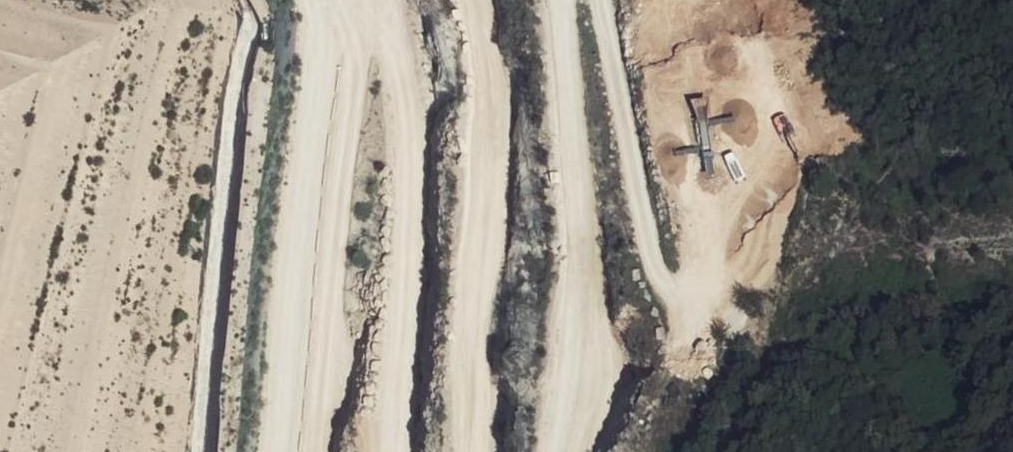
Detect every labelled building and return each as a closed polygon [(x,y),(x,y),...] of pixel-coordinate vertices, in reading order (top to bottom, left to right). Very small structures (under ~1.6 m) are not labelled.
[(724,124),(744,121),(730,52),(709,55),(724,124)]
